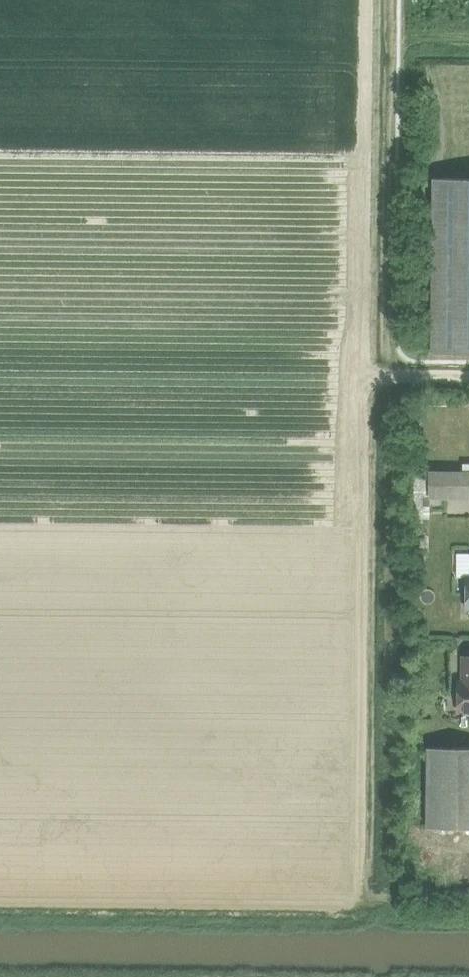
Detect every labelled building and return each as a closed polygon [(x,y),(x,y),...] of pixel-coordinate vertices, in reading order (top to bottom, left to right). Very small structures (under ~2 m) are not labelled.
[(430,353),(468,353),(468,179),(432,179),(430,353)] [(427,499),(468,499),(468,470),(427,470),(427,499)] [(457,712),(468,713),(468,657),(462,657),(462,682),(457,682),(457,712)] [(426,829),(468,829),(468,749),(426,748),(426,829)]
